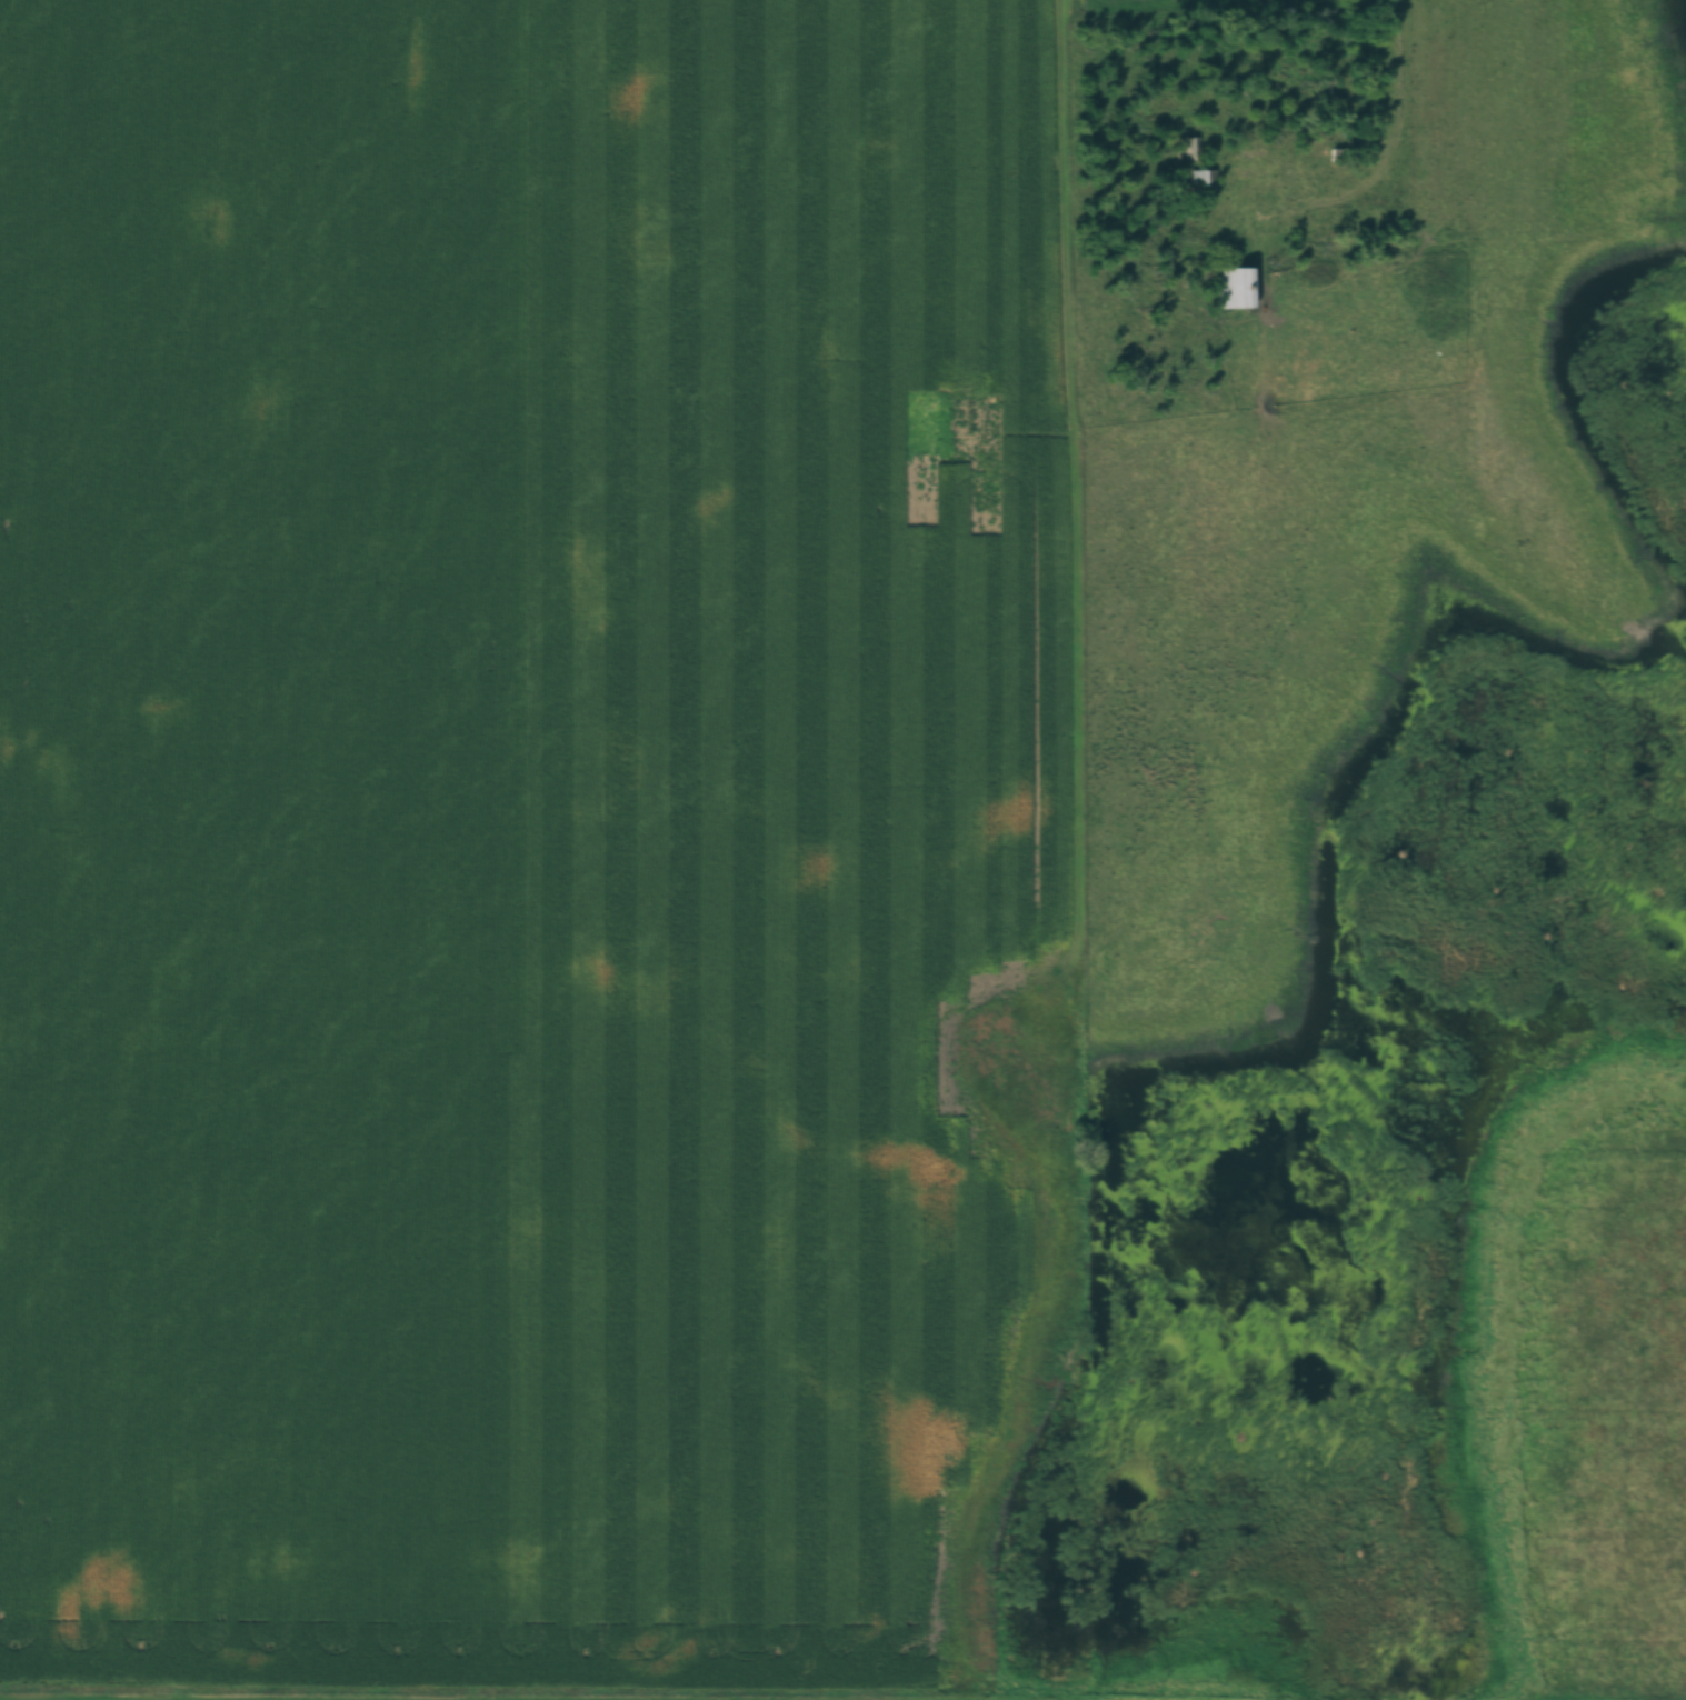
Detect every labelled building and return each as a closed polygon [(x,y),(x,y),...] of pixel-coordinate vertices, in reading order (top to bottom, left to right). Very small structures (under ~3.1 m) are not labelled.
[(1176,161),(1199,161),(1199,137),(1176,137),(1176,161)] [(1215,170),(1189,170),(1189,193),(1215,193),(1215,170)] [(1251,268),(1217,268),(1217,308),(1251,308),(1251,268)]
